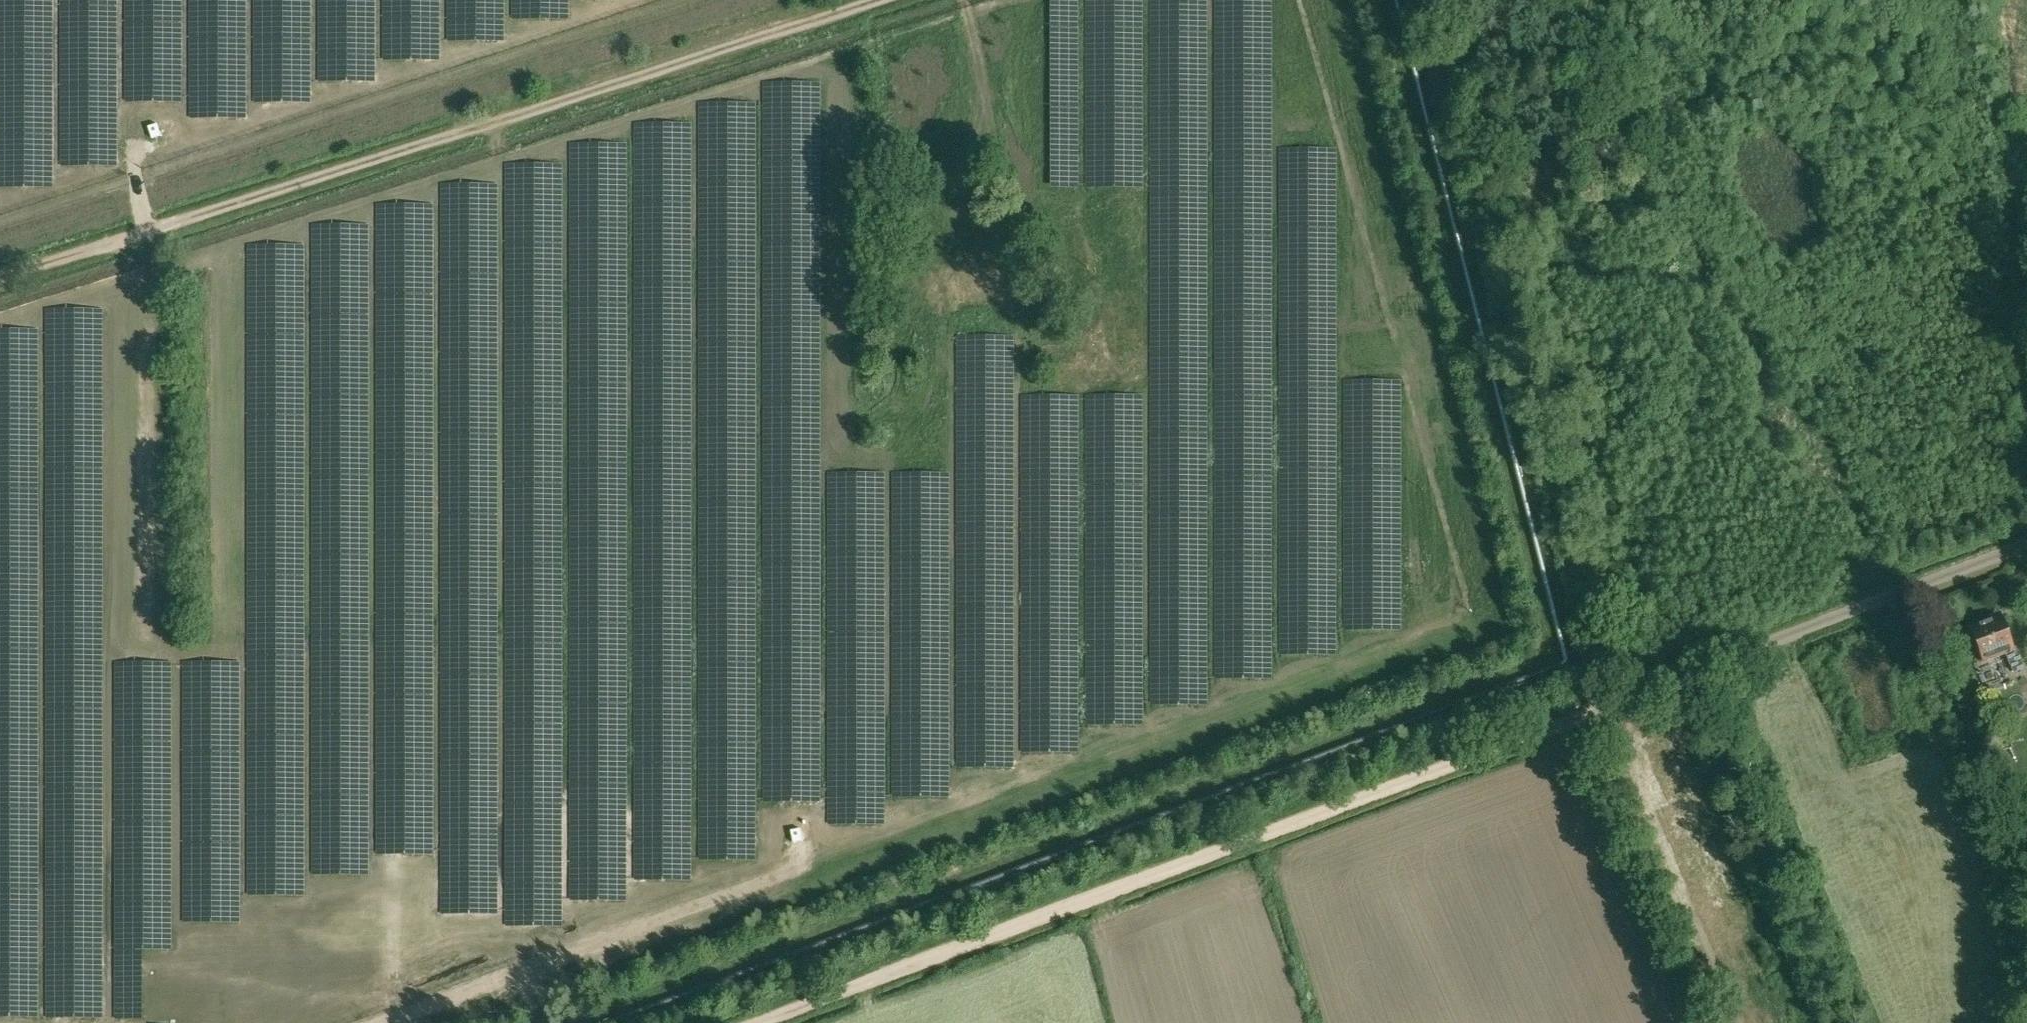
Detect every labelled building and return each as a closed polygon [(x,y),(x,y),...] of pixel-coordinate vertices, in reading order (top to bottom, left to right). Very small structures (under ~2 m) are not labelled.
[(1984,662),(2007,653),(2014,672),(2024,668),(2017,648),(2013,650),(2001,617),(1971,628),(1984,662)]
